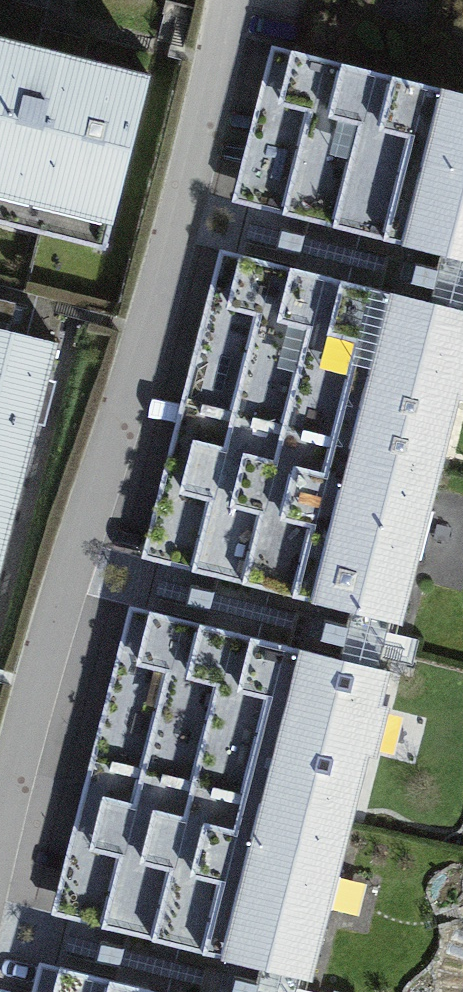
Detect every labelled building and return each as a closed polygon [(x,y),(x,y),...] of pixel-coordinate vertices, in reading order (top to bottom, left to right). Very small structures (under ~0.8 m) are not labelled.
[(0,37),(0,200),(137,232),(173,78),(0,37)] [(273,41),(235,207),(462,258),(462,84),(273,41)] [(229,249),(156,560),(424,623),(462,459),(462,304),(229,249)] [(76,344),(0,327),(0,657),(3,658),(76,344)] [(147,605),(74,921),(347,984),(420,668),(147,605)] [(63,958),(54,991),(191,991),(63,958)]
